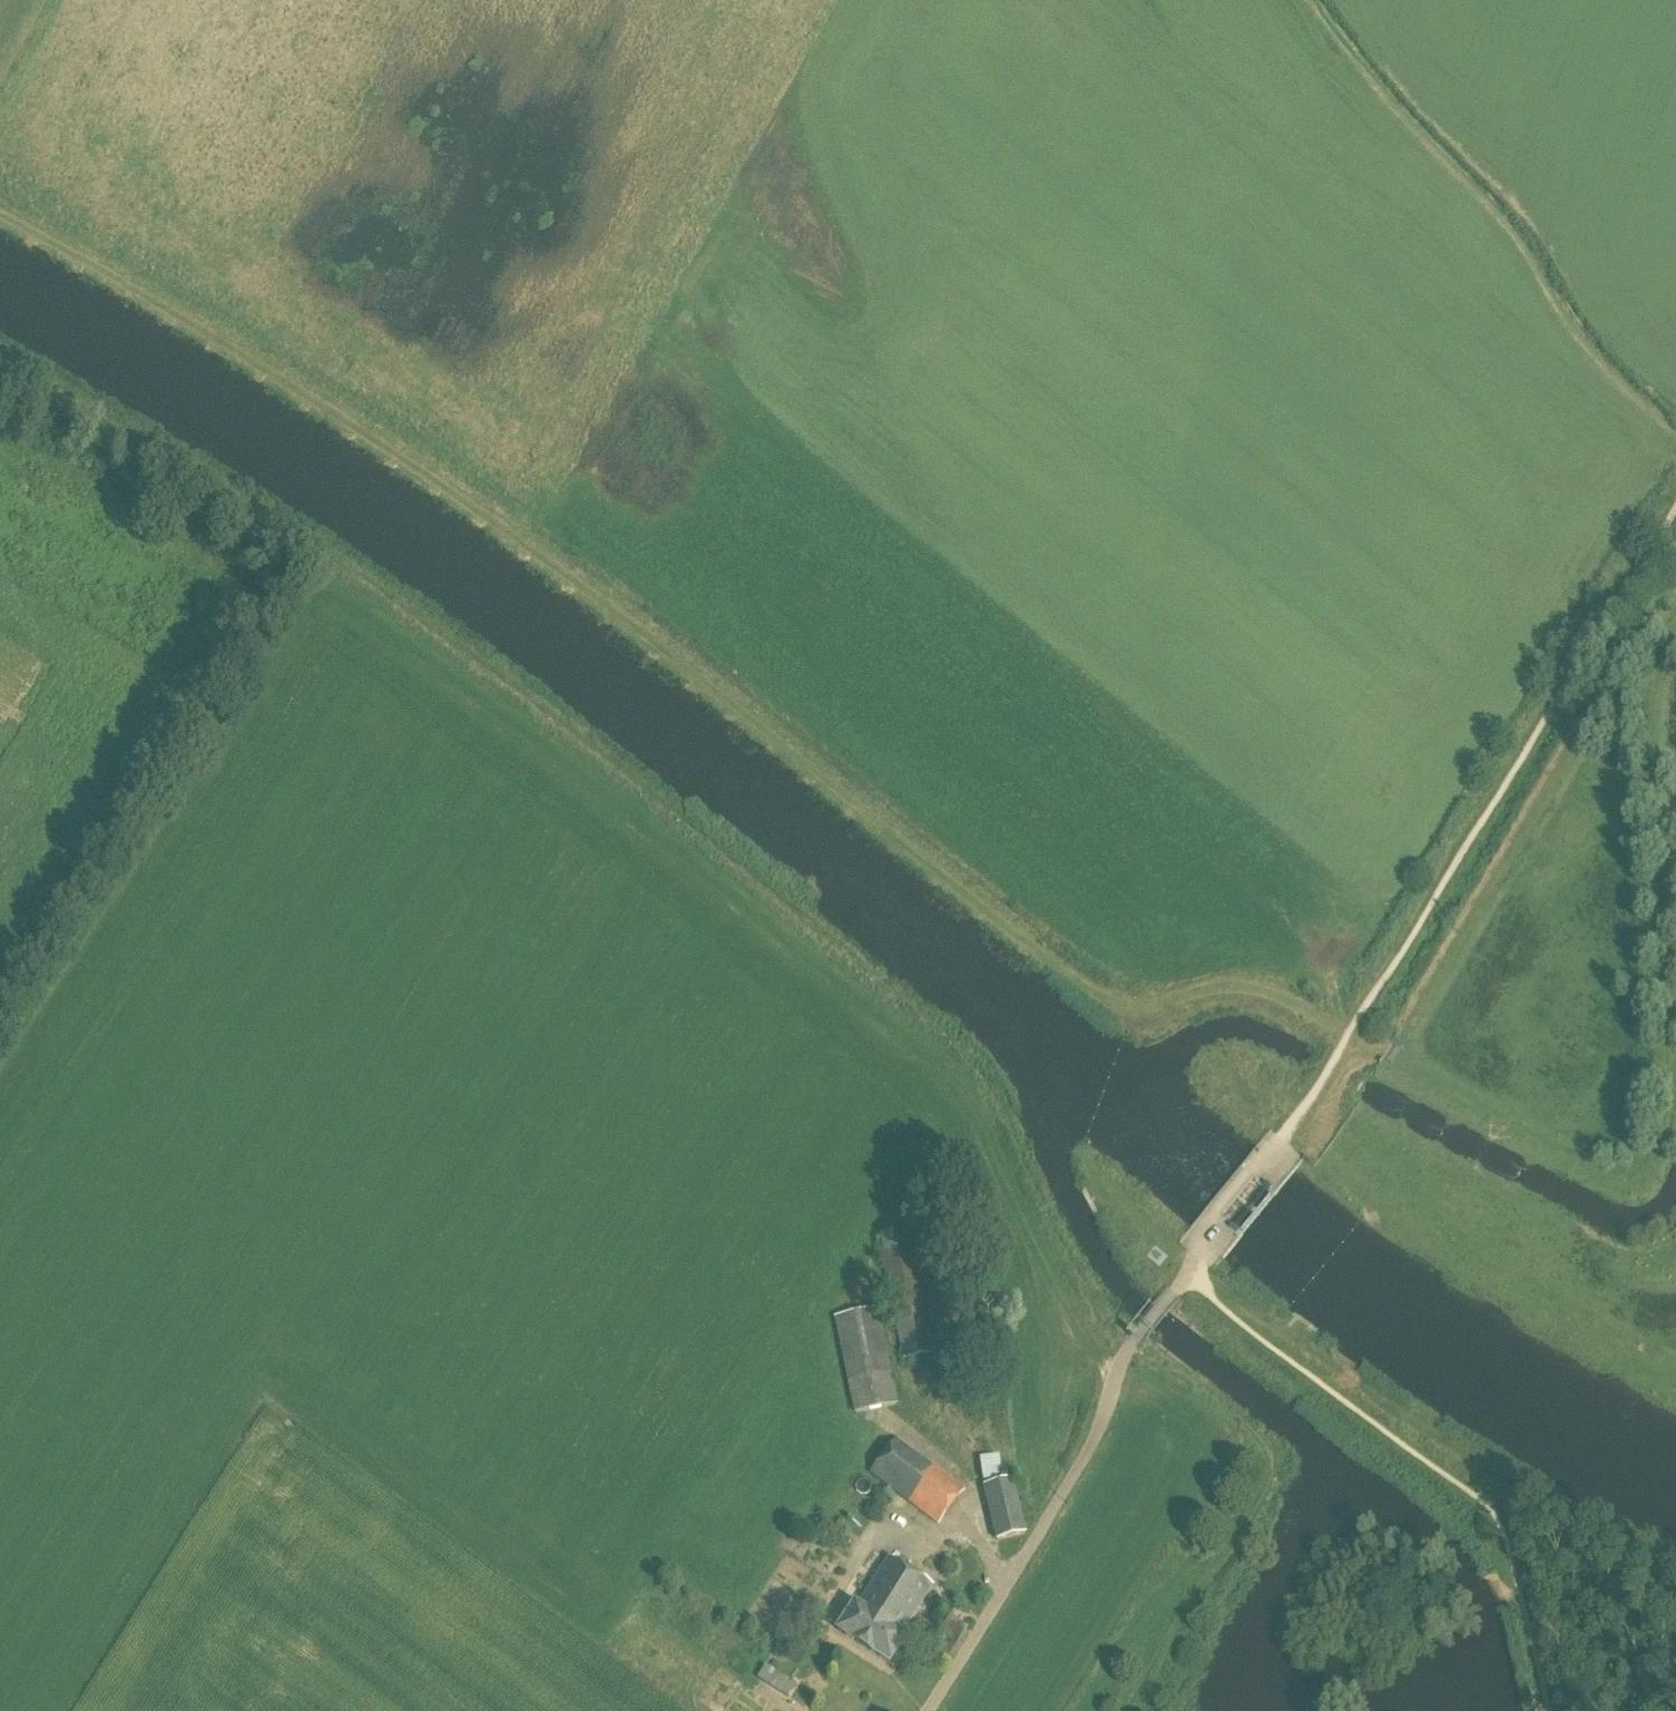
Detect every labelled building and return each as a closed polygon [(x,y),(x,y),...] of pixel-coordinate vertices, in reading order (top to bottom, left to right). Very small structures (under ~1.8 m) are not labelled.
[(905,1360),(932,1354),(909,1243),(881,1249),(905,1360)] [(856,1414),(896,1406),(876,1310),(836,1318),(856,1414)] [(939,1525),(964,1491),(897,1440),(871,1474),(939,1525)] [(982,1483),(1002,1480),(999,1456),(979,1459),(982,1483)] [(997,1541),(1025,1534),(1012,1480),(984,1487),(997,1541)] [(911,1624),(934,1588),(887,1558),(856,1606),(854,1604),(837,1631),(889,1664),(905,1638),(945,1663),(968,1628),(950,1617),(938,1635),(919,1624),(912,1635),(907,1632),(911,1624)] [(788,1699),(796,1686),(765,1666),(757,1679),(788,1699)]
